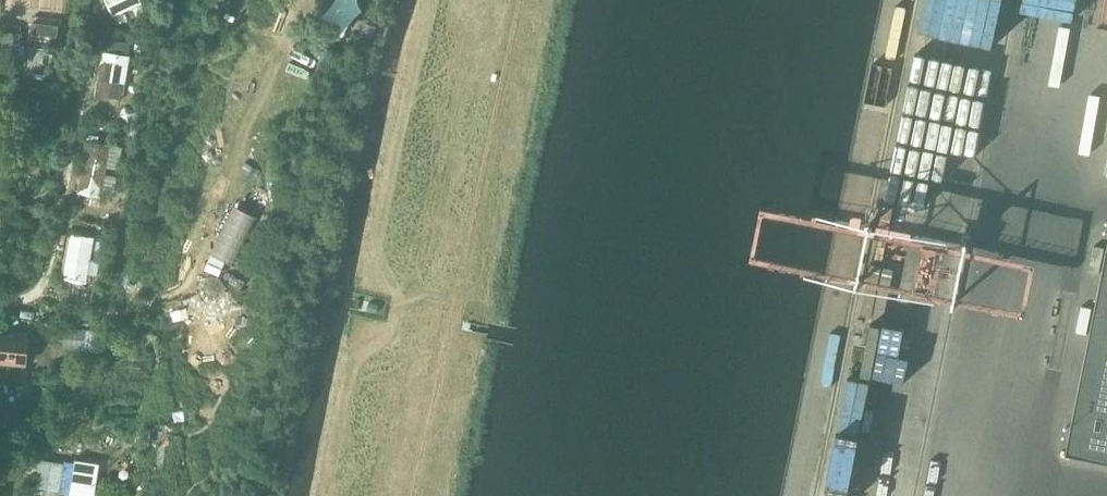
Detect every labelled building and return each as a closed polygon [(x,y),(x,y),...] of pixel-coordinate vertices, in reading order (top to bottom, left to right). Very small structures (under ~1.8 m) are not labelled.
[(116,26),(134,19),(133,11),(141,8),(138,0),(103,0),(116,26)] [(127,58),(102,55),(95,100),(120,104),(127,58)] [(108,147),(84,143),(75,194),(100,198),(108,147)] [(94,238),(69,234),(62,280),(87,284),(94,238)] [(1105,274),(1101,273),(1101,276),(1105,276),(1100,300),(1096,299),(1096,301),(1100,302),(1095,325),(1091,324),(1090,327),(1095,327),(1090,351),(1086,350),(1085,352),(1090,353),(1085,377),(1080,376),(1080,378),(1084,378),(1080,402),(1075,401),(1075,403),(1079,404),(1074,428),(1070,427),(1070,429),(1074,430),(1070,452),(1065,451),(1065,454),(1069,455),(1069,453),(1071,453),(1072,451),(1091,455),(1090,459),(1092,459),(1093,455),(1106,458),(1106,266),(1105,274)] [(209,277),(201,284),(199,293),(206,302),(213,303),(221,296),(222,285),(219,278),(209,277)] [(379,301),(368,299),(366,310),(376,312),(379,301)] [(83,330),(81,350),(102,352),(103,331),(83,330)] [(27,364),(29,340),(0,337),(0,362),(27,364)] [(73,493),(77,467),(41,461),(37,487),(73,493)]
